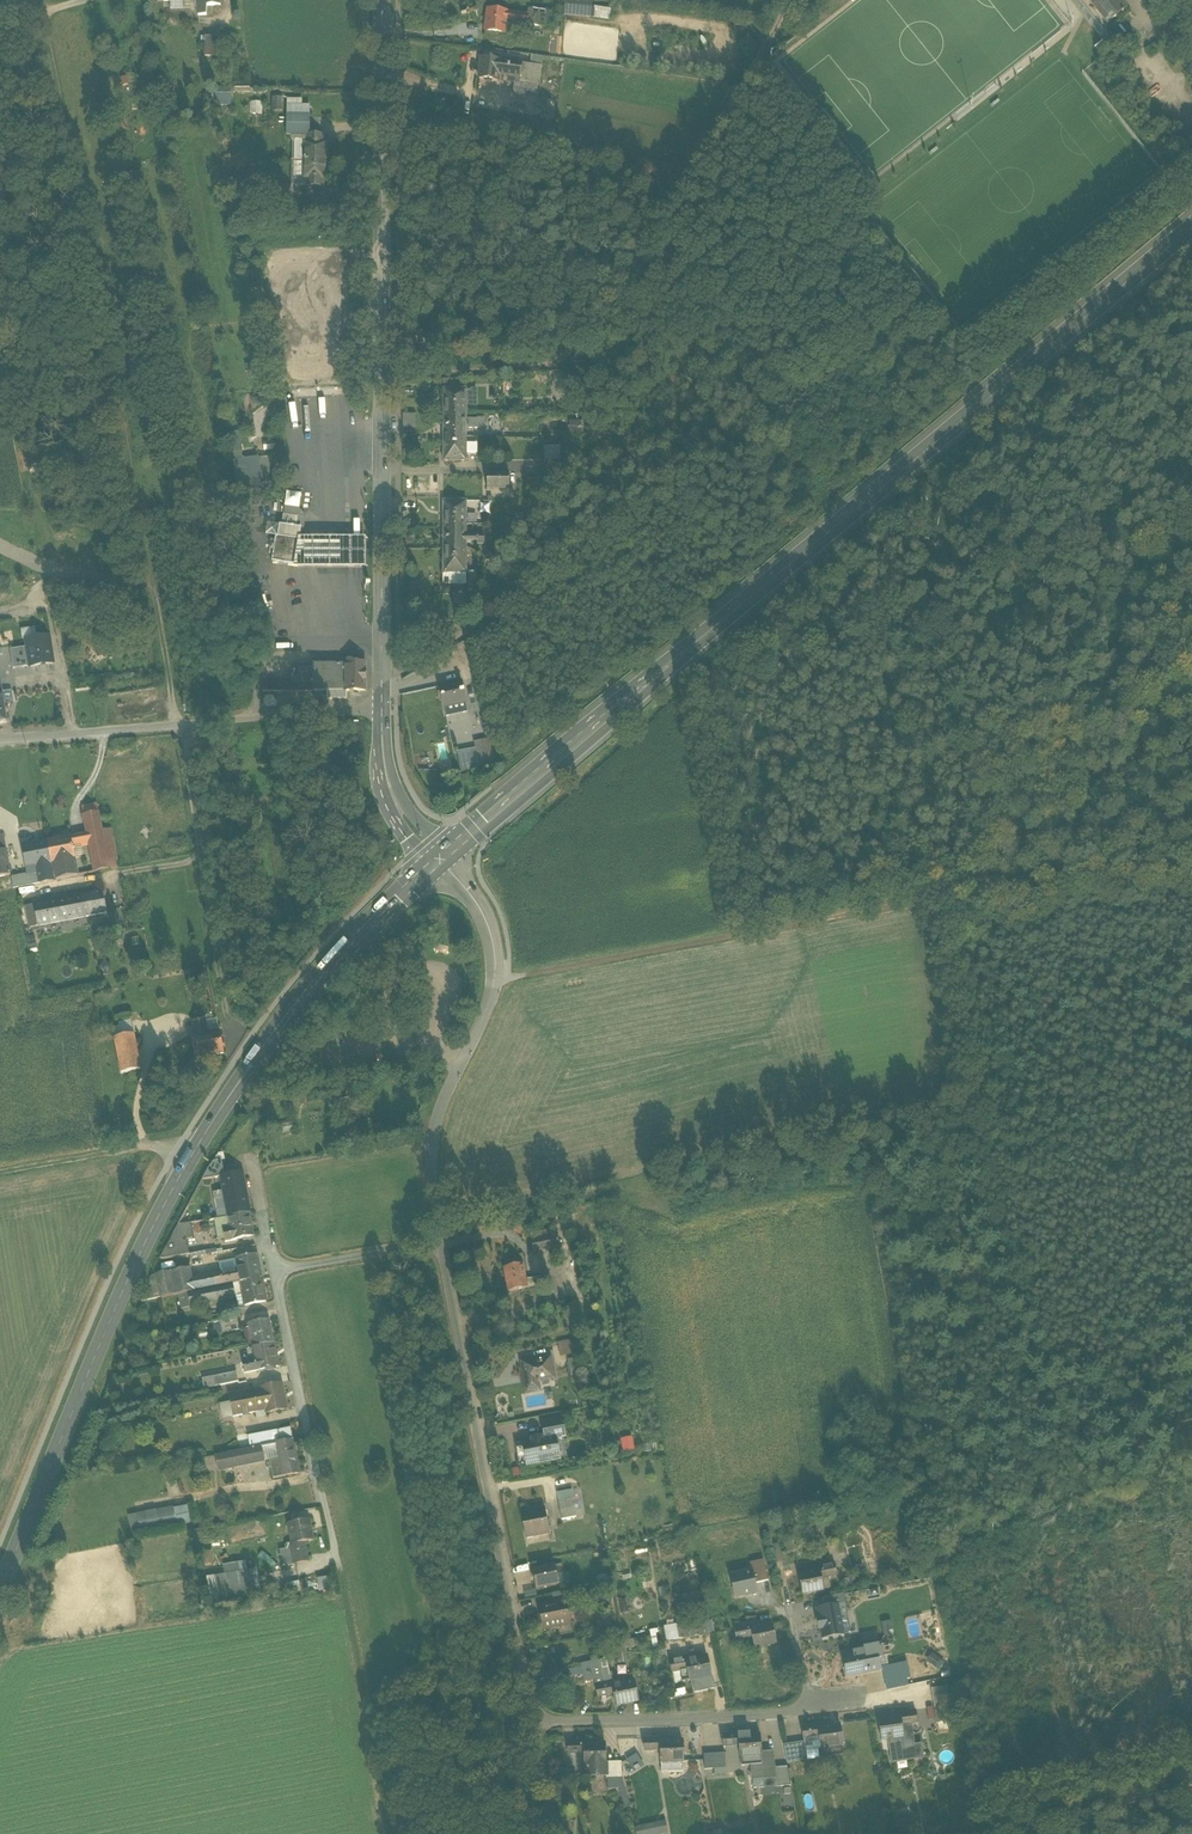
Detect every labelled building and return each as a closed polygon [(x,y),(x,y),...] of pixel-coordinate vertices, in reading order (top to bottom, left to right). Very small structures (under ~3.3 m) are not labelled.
[(198,15),(206,15),(207,6),(204,6),(204,0),(198,0),(198,15)] [(565,6),(590,9),(590,0),(566,0),(565,6)] [(1108,27),(1129,9),(1122,0),(1086,0),(1108,27)] [(507,13),(488,10),(485,32),(505,35),(507,22),(506,22),(507,13)] [(539,11),(528,10),(528,15),(507,13),(506,22),(507,22),(515,24),(537,27),(539,11)] [(610,13),(595,10),(594,19),(609,21),(610,13)] [(515,24),(507,22),(505,35),(485,32),(484,41),(512,45),(515,24)] [(223,38),(205,37),(205,49),(222,50),(223,38)] [(531,55),(531,63),(541,64),(542,56),(531,55)] [(522,64),(481,59),(479,79),(497,82),(498,74),(510,76),(509,82),(515,83),(515,82),(517,82),(518,72),(521,72),(522,64)] [(530,65),(522,64),(521,72),(518,72),(517,82),(527,83),(530,65)] [(541,67),(530,65),(527,83),(538,84),(540,67),(541,67)] [(538,84),(527,83),(517,82),(515,82),(515,83),(513,95),(536,98),(538,84)] [(228,105),(229,87),(213,87),(213,104),(228,105)] [(280,110),(281,96),(270,96),(270,110),(280,110)] [(262,113),(262,100),(249,100),(249,113),(262,113)] [(287,116),(309,116),(309,105),(288,105),(287,116)] [(307,136),(309,136),(309,116),(287,116),(287,136),(296,136),(307,137),(307,136)] [(307,143),(307,137),(296,136),(296,161),(304,161),(304,143),(307,143)] [(309,136),(307,136),(307,137),(307,143),(304,143),(304,161),(326,161),(327,143),(324,143),(324,136),(309,136)] [(304,161),(296,161),(295,186),(303,186),(306,186),(306,179),(304,179),(304,161)] [(326,161),(304,161),(304,179),(306,179),(306,186),(323,187),(324,179),(326,179),(326,161)] [(285,185),(285,197),(303,196),(303,186),(295,186),(285,185)] [(284,343),(286,376),(302,375),(300,344),(307,343),(307,341),(284,343)] [(466,389),(443,389),(443,414),(455,414),(455,415),(466,415),(466,389)] [(400,429),(412,429),(412,414),(400,414),(400,429)] [(466,415),(455,415),(455,414),(443,414),(443,437),(466,437),(466,429),(484,429),(484,418),(477,418),(477,422),(466,422),(466,415)] [(232,452),(234,460),(243,459),(238,431),(229,432),(232,452)] [(466,437),(443,437),(443,462),(466,462),(466,454),(476,454),(476,444),(466,444),(466,437)] [(560,447),(545,447),(545,461),(560,461),(560,447)] [(258,457),(261,480),(270,479),(268,456),(258,457)] [(261,480),(258,457),(243,459),(234,460),(241,495),(262,491),(261,480)] [(509,474),(487,474),(487,490),(509,490),(509,474)] [(466,502),(443,502),(443,527),(466,527),(466,502)] [(282,526),(279,526),(278,538),(300,541),(301,529),(286,527),(282,526)] [(466,527),(443,527),(443,550),(455,550),(455,548),(466,548),(466,542),(477,542),(477,545),(484,545),(484,534),(466,534),(466,527)] [(278,538),(276,537),(273,557),(272,557),(272,558),(273,558),(272,562),(293,565),(298,566),(301,541),(300,541),(278,538)] [(365,541),(301,541),(298,566),(293,565),(292,572),(365,571),(365,541)] [(466,548),(455,548),(455,550),(443,550),(443,574),(448,574),(448,585),(466,585),(466,548)] [(24,639),(28,669),(54,665),(50,636),(24,639)] [(350,658),(348,659),(346,660),(345,662),(345,664),(313,665),(313,668),(305,668),(305,683),(297,683),(297,676),(292,676),(292,683),(263,683),(263,692),(327,691),(327,699),(347,699),(347,691),(366,691),(366,664),(355,664),(355,662),(354,660),(352,659),(350,658)] [(305,668),(297,668),(297,676),(297,683),(305,683),(305,668)] [(462,683),(439,687),(444,707),(463,703),(466,703),(462,683)] [(465,714),(463,703),(444,707),(446,718),(465,714)] [(486,758),(493,757),(489,740),(474,743),(475,748),(478,760),(480,760),(486,758)] [(463,770),(482,766),(480,760),(478,760),(475,748),(459,752),(463,770)] [(482,766),(483,770),(488,770),(486,758),(480,760),(482,766)] [(81,804),(83,816),(99,813),(96,801),(81,804)] [(99,813),(83,816),(95,872),(110,869),(103,832),(99,813)] [(111,830),(103,832),(110,869),(118,868),(111,830)] [(79,836),(71,838),(72,846),(81,844),(79,836)] [(71,838),(47,842),(51,863),(54,863),(75,859),(72,846),(71,838)] [(47,842),(23,846),(28,872),(29,875),(38,874),(40,884),(53,881),(50,863),(51,863),(47,842)] [(7,850),(0,851),(0,877),(11,875),(7,850)] [(75,859),(54,863),(57,880),(78,875),(75,859)] [(28,872),(11,875),(0,877),(0,891),(40,884),(38,874),(29,875),(28,872)] [(103,892),(82,896),(86,917),(107,914),(103,892)] [(82,896),(58,900),(62,922),(86,918),(86,917),(82,896)] [(58,900),(34,905),(38,927),(62,922),(58,900)] [(34,905),(26,907),(30,928),(38,927),(34,905)] [(127,923),(123,907),(111,910),(115,925),(127,923)] [(218,1032),(207,1034),(205,1021),(192,1023),(199,1059),(224,1054),(217,1018),(216,1019),(218,1032)] [(134,1035),(114,1038),(121,1075),(140,1070),(134,1035)] [(222,1161),(213,1163),(208,1170),(202,1181),(220,1177),(225,1176),(222,1161)] [(225,1176),(220,1177),(223,1192),(213,1194),(214,1200),(225,1198),(228,1217),(250,1213),(242,1173),(225,1176)] [(250,1213),(228,1217),(233,1241),(254,1237),(250,1213)] [(178,1225),(160,1260),(182,1256),(180,1248),(187,1247),(186,1240),(193,1239),(191,1224),(178,1225)] [(553,1237),(531,1241),(533,1252),(555,1248),(553,1237)] [(257,1255),(236,1259),(238,1269),(228,1271),(230,1285),(233,1284),(262,1278),(257,1255)] [(238,1269),(236,1259),(225,1261),(227,1271),(228,1271),(238,1269)] [(523,1265),(503,1269),(508,1292),(528,1289),(526,1278),(523,1265)] [(170,1272),(175,1295),(176,1295),(188,1293),(195,1291),(192,1279),(190,1268),(170,1272)] [(192,1279),(195,1291),(230,1285),(228,1271),(227,1271),(192,1279)] [(170,1272),(155,1275),(160,1298),(175,1295),(170,1272)] [(541,1275),(526,1278),(528,1289),(543,1286),(541,1275)] [(262,1278),(233,1284),(236,1296),(241,1295),(241,1293),(242,1292),(245,1306),(267,1302),(262,1278)] [(230,1285),(195,1291),(188,1293),(191,1308),(236,1299),(236,1296),(233,1284),(230,1285)] [(180,1310),(191,1308),(188,1293),(176,1295),(180,1310)] [(270,1320),(248,1324),(253,1347),(274,1343),(270,1320)] [(238,1321),(222,1324),(223,1334),(240,1330),(238,1321)] [(222,1324),(214,1326),(216,1335),(223,1334),(222,1324)] [(560,1360),(576,1357),(573,1340),(556,1343),(560,1360)] [(274,1343),(253,1347),(255,1360),(243,1362),(245,1373),(279,1367),(274,1343)] [(550,1357),(521,1363),(527,1392),(539,1390),(538,1381),(554,1378),(550,1357)] [(282,1384),(261,1388),(265,1411),(265,1413),(287,1409),(282,1384)] [(261,1388),(229,1394),(233,1417),(265,1411),(261,1388)] [(553,1393),(528,1396),(529,1406),(554,1403),(553,1393)] [(564,1436),(561,1421),(543,1424),(545,1438),(541,1439),(541,1438),(532,1440),(532,1441),(523,1442),(527,1465),(559,1459),(555,1438),(564,1436)] [(291,1428),(276,1431),(278,1442),(293,1439),(291,1428)] [(276,1431),(248,1436),(250,1448),(278,1442),(276,1431)] [(618,1438),(621,1451),(633,1449),(630,1436),(618,1438)] [(293,1440),(277,1443),(280,1457),(269,1459),(273,1479),(300,1473),(293,1440)] [(523,1442),(515,1444),(519,1466),(527,1465),(523,1442)] [(269,1459),(280,1457),(277,1443),(216,1455),(218,1469),(269,1459)] [(573,1498),(584,1496),(582,1486),(557,1491),(558,1501),(573,1498)] [(584,1496),(573,1498),(574,1508),(576,1517),(587,1515),(584,1496)] [(560,1511),(574,1508),(573,1498),(558,1501),(560,1511)] [(544,1509),(522,1514),(522,1512),(521,1512),(526,1539),(527,1539),(526,1537),(549,1533),(549,1534),(550,1534),(544,1508),(544,1509)] [(574,1508),(560,1511),(562,1520),(576,1517),(574,1508)] [(138,1514),(137,1514),(140,1532),(141,1532),(168,1527),(169,1527),(165,1509),(164,1509),(164,1510),(138,1514)] [(140,1532),(137,1514),(119,1517),(122,1535),(140,1532)] [(309,1520),(289,1523),(293,1544),(293,1545),(305,1542),(313,1541),(309,1520)] [(305,1542),(293,1545),(293,1544),(290,1544),(294,1564),(308,1561),(305,1542)] [(211,1563),(210,1550),(198,1550),(199,1563),(211,1563)] [(242,1561),(220,1563),(221,1573),(212,1574),(215,1596),(252,1592),(250,1569),(243,1570),(242,1561)] [(750,1564),(752,1572),(754,1584),(768,1581),(763,1561),(750,1564)] [(834,1564),(811,1569),(811,1573),(820,1571),(821,1578),(827,1577),(837,1575),(834,1564)] [(555,1566),(532,1570),(536,1589),(558,1584),(555,1566)] [(811,1573),(798,1575),(802,1594),(823,1590),(822,1582),(828,1580),(827,1577),(821,1578),(820,1571),(811,1573)] [(754,1584),(752,1572),(730,1577),(735,1598),(757,1593),(754,1584)] [(822,1599),(824,1608),(837,1606),(838,1612),(846,1610),(843,1595),(822,1599)] [(565,1602),(539,1607),(544,1629),(569,1624),(565,1602)] [(824,1608),(817,1610),(819,1619),(817,1620),(819,1629),(821,1629),(823,1639),(843,1635),(838,1612),(837,1606),(824,1608)] [(705,1620),(694,1622),(697,1636),(707,1634),(705,1620)] [(881,1632),(890,1631),(889,1621),(880,1621),(881,1632)] [(697,1636),(694,1622),(665,1628),(668,1641),(697,1636)] [(758,1624),(734,1629),(736,1640),(746,1638),(746,1639),(752,1638),(750,1629),(758,1628),(758,1624)] [(758,1628),(750,1629),(752,1638),(754,1649),(776,1644),(772,1625),(758,1628)] [(879,1646),(855,1651),(856,1655),(842,1657),(846,1677),(883,1670),(879,1670),(877,1659),(882,1658),(879,1646)] [(935,1648),(925,1659),(932,1666),(942,1655),(935,1648)] [(588,1654),(589,1660),(578,1663),(582,1682),(608,1677),(602,1651),(588,1654)] [(707,1657),(694,1660),(693,1656),(669,1661),(672,1672),(680,1670),(683,1682),(691,1681),(693,1693),(714,1689),(707,1657)] [(897,1665),(900,1681),(910,1679),(906,1663),(897,1665)] [(883,1670),(886,1684),(900,1681),(897,1665),(882,1668),(883,1670)] [(911,1686),(910,1679),(900,1681),(886,1684),(887,1691),(911,1686)] [(634,1682),(627,1683),(626,1680),(596,1686),(598,1697),(608,1695),(614,1694),(616,1706),(638,1701),(634,1682)] [(917,1690),(929,1687),(928,1680),(916,1683),(917,1690)] [(946,1686),(931,1689),(934,1709),(945,1707),(949,1706),(946,1686)] [(926,1719),(933,1718),(931,1706),(924,1707),(926,1719)] [(945,1707),(934,1709),(936,1724),(947,1722),(945,1707)] [(915,1711),(891,1715),(892,1719),(878,1720),(881,1740),(891,1739),(893,1750),(890,1750),(892,1763),(922,1758),(920,1745),(915,1746),(911,1723),(917,1722),(915,1711)] [(840,1726),(826,1727),(826,1724),(802,1727),(803,1739),(804,1739),(805,1746),(815,1744),(814,1743),(820,1742),(821,1749),(823,1748),(824,1758),(842,1755),(841,1746),(843,1746),(840,1726)] [(760,1736),(747,1737),(747,1733),(728,1735),(729,1746),(733,1746),(739,1746),(740,1758),(741,1758),(741,1766),(752,1766),(753,1789),(754,1789),(753,1779),(774,1777),(772,1753),(762,1754),(760,1736)] [(682,1741),(669,1742),(669,1738),(651,1739),(651,1750),(655,1750),(655,1751),(661,1750),(661,1762),(683,1761),(682,1741)] [(804,1743),(783,1746),(787,1763),(807,1760),(805,1746),(804,1739),(803,1739),(804,1743)] [(605,1744),(592,1745),(592,1741),(573,1742),(574,1753),(578,1753),(578,1750),(584,1749),(584,1765),(586,1764),(586,1776),(596,1776),(596,1773),(605,1773),(606,1779),(606,1763),(605,1744)] [(634,1752),(623,1759),(630,1771),(641,1764),(634,1752)] [(725,1753),(704,1755),(705,1769),(726,1768),(725,1753)] [(621,1763),(606,1763),(606,1779),(608,1779),(622,1779),(621,1763)] [(787,1767),(777,1768),(780,1787),(791,1786),(787,1767)] [(622,1779),(608,1779),(609,1790),(619,1788),(624,1807),(630,1806),(622,1779)] [(666,1831),(663,1818),(631,1826),(633,1833),(656,1833),(666,1831)]
